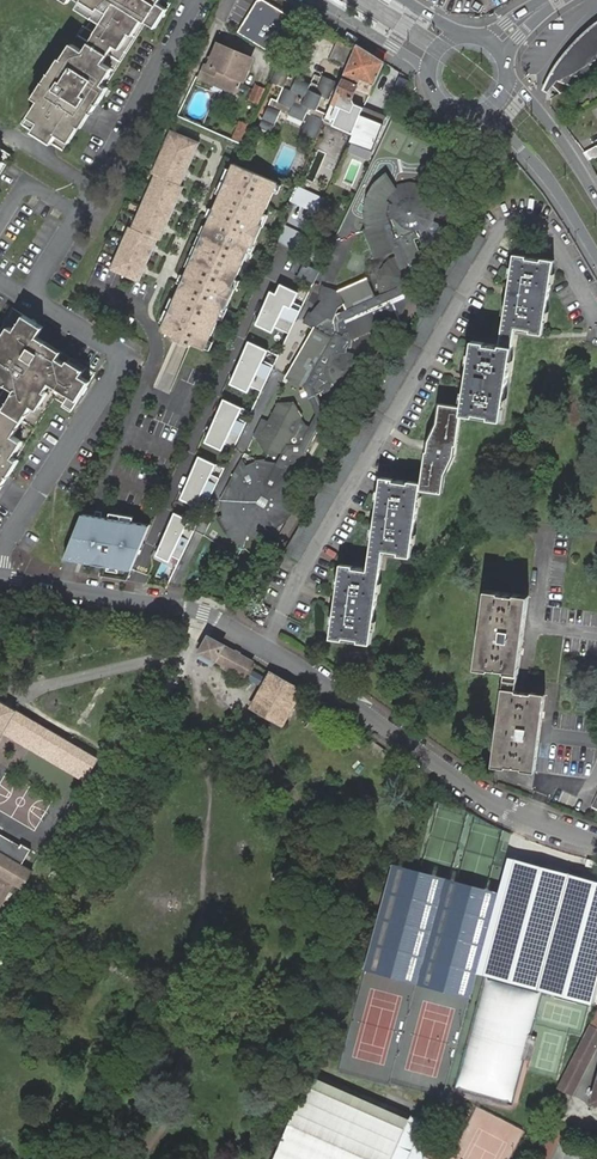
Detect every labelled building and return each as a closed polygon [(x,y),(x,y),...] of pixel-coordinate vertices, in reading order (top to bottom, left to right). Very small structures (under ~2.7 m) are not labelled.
[(84,4),(81,9),(87,13),(89,9),(99,14),(96,18),(106,24),(88,52),(79,47),(74,54),(77,56),(73,65),(68,63),(66,62),(62,69),(66,71),(61,80),(57,77),(55,76),(48,85),(50,86),(54,88),(49,97),(45,95),(41,101),(44,103),(47,105),(41,114),(45,116),(41,122),(46,125),(41,134),(61,147),(66,137),(77,144),(81,138),(77,136),(82,127),(86,130),(88,131),(92,124),(87,121),(93,112),(97,115),(99,116),(105,107),(100,103),(105,96),(110,98),(115,92),(111,89),(107,87),(114,78),(109,75),(114,68),(108,64),(119,47),(123,49),(127,43),(123,40),(128,32),(132,34),(134,35),(139,28),(135,26),(141,17),(145,19),(158,28),(170,8),(162,3),(164,0),(78,0),(84,4)] [(282,60),(298,22),(265,2),(264,5),(259,6),(256,4),(242,36),(282,60)] [(87,13),(96,18),(99,14),(89,9),(87,13)] [(139,28),(145,19),(141,17),(135,26),(139,28)] [(572,87),(596,73),(596,23),(593,25),(590,28),(587,32),(583,36),(581,39),(576,46),(567,59),(562,68),(555,80),(572,87)] [(127,43),(132,34),(128,32),(123,40),(127,43)] [(253,57),(220,43),(212,63),(204,62),(197,78),(236,94),(253,57)] [(385,62),(356,44),(331,104),(341,108),(332,126),(352,134),(363,108),(354,105),(353,100),(357,90),(370,95),(385,62)] [(74,54),(68,63),(73,65),(77,56),(74,54)] [(299,133),(316,141),(326,117),(315,113),(320,100),(328,103),(336,86),(326,81),(321,91),(293,79),(298,69),(284,63),(274,85),(280,88),(274,101),(268,99),(256,127),(269,133),(279,111),(301,121),(305,113),(307,114),(299,133)] [(118,70),(114,68),(109,75),(114,78),(118,70)] [(62,69),(57,77),(61,80),(66,71),(62,69)] [(50,86),(45,95),(49,97),(54,88),(50,86)] [(250,106),(259,111),(266,95),(257,91),(250,106)] [(105,107),(110,98),(105,96),(100,103),(105,107)] [(392,120),(363,108),(352,134),(349,142),(378,154),(392,120)] [(92,124),(97,115),(93,112),(87,121),(92,124)] [(37,120),(41,122),(45,116),(41,114),(37,120)] [(81,138),(86,130),(82,127),(77,136),(81,138)] [(243,147),(250,133),(242,129),(236,144),(243,147)] [(137,232),(118,275),(145,287),(163,244),(166,245),(189,191),(186,190),(205,147),(178,135),(160,179),(162,180),(140,233),(137,232)] [(233,155),(239,158),(242,150),(236,147),(233,155)] [(596,159),(596,147),(582,155),(589,163),(596,159)] [(285,185),(241,167),(221,213),(225,214),(221,223),(217,221),(209,240),(213,242),(205,262),(201,260),(193,279),(197,281),(193,289),(189,288),(169,334),(183,340),(182,342),(198,350),(199,347),(213,353),(231,311),(234,312),(243,290),(240,289),(257,249),(260,250),(270,228),(267,227),(285,185)] [(386,215),(386,211),(386,208),(387,204),(388,202),(388,201),(389,198),(391,196),(392,194),(394,192),(396,189),(398,188),(400,186),(402,185),(405,184),(401,175),(389,184),(380,197),(377,212),(380,227),(389,223),(388,221),(387,218),(386,215)] [(338,294),(327,284),(321,297),(326,300),(310,317),(307,315),(303,325),(313,330),(288,379),(304,387),(316,416),(307,432),(294,409),(280,408),(264,439),(262,437),(259,444),(268,459),(264,467),(260,467),(257,467),(255,467),(253,468),(255,474),(251,475),(249,477),(247,473),(244,475),(241,476),(241,478),(239,481),(236,483),(235,485),(233,488),(232,490),(231,493),(229,496),(229,499),(229,501),(228,503),(223,502),(223,504),(224,516),(218,518),(218,519),(219,521),(220,524),(221,526),(223,529),(225,531),(227,533),(229,535),(231,538),(234,540),(237,541),(239,544),(245,531),(247,533),(252,535),(257,536),(260,537),(264,538),(267,538),(270,538),(268,529),(272,528),(274,527),(277,525),(280,522),(283,520),(284,518),(286,515),(287,512),(288,510),(289,508),(289,505),(289,502),(290,500),(289,497),(289,495),(288,493),(287,490),(286,488),(285,485),(292,472),(296,474),(326,416),(318,395),(316,390),(327,369),(327,372),(328,374),(328,375),(329,376),(330,378),(331,380),(333,381),(335,383),(337,384),(340,385),(344,385),(346,385),(350,384),(351,383),(354,381),(356,379),(358,376),(358,374),(359,372),(359,369),(360,367),(359,364),(358,362),(357,360),(355,358),(354,356),(352,355),(350,354),(348,353),(346,353),(344,352),(343,352),(340,353),(337,354),(335,354),(334,355),(346,332),(352,330),(354,336),(400,317),(394,302),(393,299),(406,294),(418,274),(399,229),(401,227),(403,229),(405,231),(408,232),(412,234),(416,234),(418,234),(421,233),(425,232),(428,231),(432,228),(434,225),(435,223),(436,222),(438,218),(438,215),(438,212),(438,208),(437,205),(436,202),(434,200),(432,197),(429,195),(428,193),(431,186),(430,185),(428,184),(425,183),(422,182),(419,182),(415,182),(412,182),(409,183),(405,184),(402,185),(400,186),(398,188),(396,189),(394,192),(392,194),(391,196),(389,198),(388,202),(387,204),(386,208),(386,211),(386,215),(387,218),(388,221),(389,223),(380,227),(371,231),(382,258),(399,250),(401,255),(397,258),(393,260),(390,263),(388,265),(386,268),(385,270),(383,273),(382,276),(381,278),(381,281),(381,283),(380,285),(381,288),(381,290),(382,293),(382,294),(376,296),(369,280),(342,291),(342,293),(338,294)] [(441,245),(452,233),(435,223),(434,225),(432,228),(428,231),(425,232),(421,233),(422,236),(427,252),(441,245)] [(428,265),(417,239),(422,236),(421,233),(418,234),(416,234),(412,234),(408,232),(405,231),(403,229),(401,227),(399,229),(418,274),(406,294),(393,299),(394,302),(409,296),(428,265)] [(298,561),(485,238),(471,230),(284,553),(298,561)] [(213,242),(209,240),(201,260),(205,262),(213,242)] [(554,260),(515,255),(501,344),(474,341),(465,406),(441,402),(439,421),(436,441),(457,444),(462,414),(502,420),(516,329),(543,333),(554,260)] [(276,297),(270,294),(255,327),(273,335),(276,328),(290,335),(303,307),(294,303),(298,294),(281,286),(276,297)] [(3,337),(0,335),(0,372),(1,371),(10,376),(7,380),(6,382),(13,387),(0,409),(0,481),(1,480),(6,483),(12,473),(7,470),(13,461),(17,464),(21,457),(18,456),(15,454),(21,443),(17,441),(21,435),(17,432),(35,402),(40,405),(44,399),(39,396),(45,386),(48,388),(53,379),(82,396),(93,377),(84,371),(86,368),(79,363),(77,367),(68,362),(70,360),(61,354),(65,349),(56,344),(54,348),(45,342),(47,338),(48,336),(39,331),(45,321),(26,309),(16,324),(13,322),(9,329),(14,330),(8,340),(3,337)] [(9,329),(3,337),(8,340),(14,330),(9,329)] [(349,349),(354,336),(352,330),(346,332),(334,355),(335,354),(337,354),(340,353),(343,352),(344,352),(345,348),(349,349)] [(56,344),(47,338),(45,342),(54,348),(56,344)] [(268,351),(248,342),(230,385),(247,391),(250,385),(262,391),(275,365),(263,360),(268,351)] [(71,358),(70,360),(68,362),(77,367),(79,363),(71,358)] [(358,395),(351,383),(350,384),(346,385),(344,385),(340,385),(337,384),(335,383),(333,381),(331,380),(330,378),(329,376),(328,375),(328,374),(327,372),(327,369),(316,390),(318,395),(324,392),(335,398),(346,399),(358,395)] [(7,380),(10,376),(1,371),(0,372),(0,376),(7,380)] [(50,389),(48,388),(45,386),(39,396),(44,399),(50,389)] [(239,408),(222,401),(204,442),(221,449),(224,444),(234,449),(246,422),(235,417),(239,408)] [(439,421),(437,421),(428,440),(427,451),(448,455),(445,475),(447,475),(456,456),(457,444),(436,441),(439,421)] [(25,437),(21,435),(17,441),(21,443),(25,437)] [(422,482),(381,477),(369,568),(341,565),(331,639),(371,643),(383,553),(411,556),(420,490),(443,493),(445,475),(448,455),(427,451),(422,482)] [(214,465),(197,458),(178,499),(194,506),(197,501),(207,506),(219,479),(210,475),(214,465)] [(12,473),(17,464),(13,461),(7,470),(12,473)] [(92,515),(81,513),(63,559),(76,561),(126,570),(147,526),(92,515)] [(188,520),(173,513),(154,556),(168,562),(188,520)] [(529,596),(486,591),(476,668),(505,671),(492,766),(536,772),(546,695),(517,691),(529,596)] [(253,663),(208,637),(200,652),(244,677),(253,663)] [(302,691),(271,673),(252,707),(283,724),(302,691)] [(1,732),(5,724),(43,747),(53,731),(0,700),(0,733),(1,732)] [(69,761),(43,747),(5,724),(1,732),(82,777),(83,778),(87,772),(69,761)] [(78,745),(53,731),(43,747),(69,761),(78,745)] [(96,756),(78,745),(69,761),(87,772),(96,756)] [(9,884),(18,890),(31,869),(29,867),(20,862),(29,845),(20,841),(19,844),(0,833),(0,879),(9,884)] [(489,972),(592,995),(596,972),(596,895),(580,891),(582,880),(554,874),(553,881),(510,872),(489,972)] [(483,977),(457,1087),(512,1100),(522,1058),(531,1060),(537,1036),(530,1034),(540,990),(483,977)] [(557,1089),(571,1096),(596,1044),(596,1014),(589,1029),(588,1028),(557,1089)] [(422,1122),(315,1074),(278,1158),(406,1158),(422,1122)] [(406,1158),(438,1158),(449,1134),(422,1122),(406,1158)]
